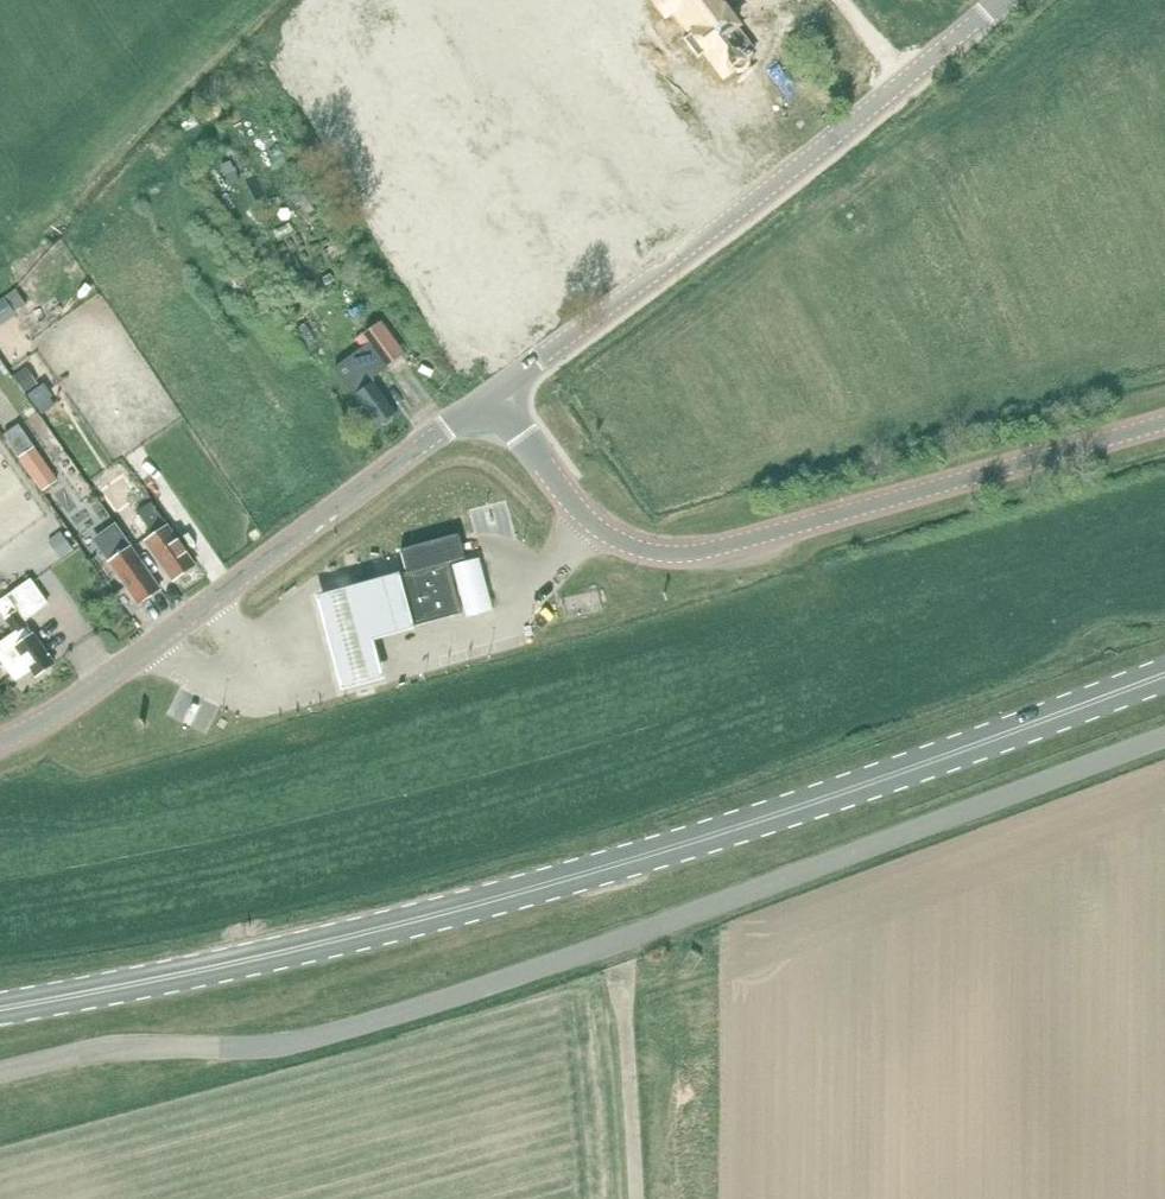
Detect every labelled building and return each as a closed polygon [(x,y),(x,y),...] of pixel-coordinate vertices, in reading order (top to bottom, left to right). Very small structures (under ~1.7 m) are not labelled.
[(721,9),(712,15),(726,34),(735,28),(752,51),(760,45),(761,47),(765,49),(770,48),(774,45),(776,41),(775,36),(774,35),(782,29),(765,6),(767,4),(764,0),(715,0),(721,9)] [(236,172),(226,176),(230,185),(240,181),(236,172)] [(404,354),(381,321),(359,337),(383,370),(404,354)] [(22,343),(12,329),(3,335),(0,331),(0,358),(22,343)] [(369,361),(362,351),(337,369),(377,427),(381,424),(383,424),(391,418),(392,416),(395,413),(373,382),(371,384),(359,368),(369,361)] [(23,371),(13,377),(24,394),(34,388),(23,371)] [(59,483),(34,449),(19,459),(44,494),(59,483)] [(106,460),(90,469),(96,481),(113,472),(106,460)] [(68,472),(58,479),(71,498),(82,491),(68,472)] [(61,487),(46,497),(66,526),(80,516),(61,487)] [(195,566),(157,512),(151,503),(136,513),(153,536),(144,542),(151,550),(173,581),(195,566)] [(60,535),(50,543),(61,558),(71,550),(60,535)] [(95,565),(119,549),(110,535),(86,552),(95,565)] [(461,548),(459,538),(458,535),(400,550),(401,553),(404,563),(407,573),(396,576),(410,629),(461,614),(448,563),(456,561),(464,559),(461,548)] [(119,576),(139,605),(159,591),(131,550),(109,565),(118,576),(119,576)] [(464,559),(456,561),(470,615),(496,608),(482,554),(464,559)] [(410,629),(396,576),(315,598),(340,690),(380,679),(369,640),(410,629)] [(54,664),(17,611),(28,604),(34,613),(47,605),(31,581),(0,602),(0,612),(15,633),(0,644),(0,659),(15,681),(31,670),(36,677),(54,664)]
